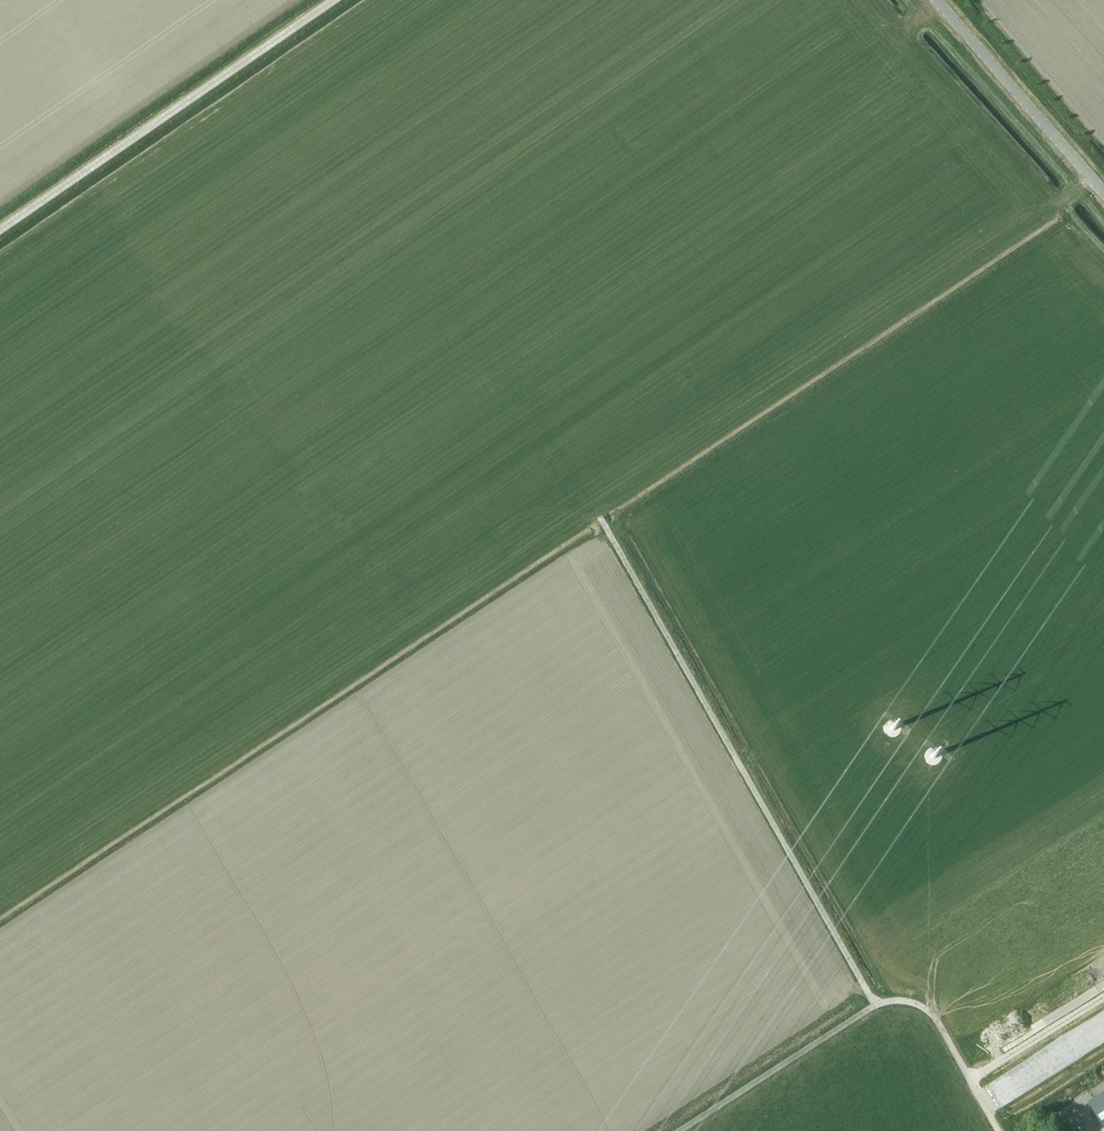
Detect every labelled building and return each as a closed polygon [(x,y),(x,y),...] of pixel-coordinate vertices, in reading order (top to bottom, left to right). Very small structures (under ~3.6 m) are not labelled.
[(1001,1095),(1008,1093),(1001,1079),(989,1084),(997,1103),(1003,1100),(1001,1095)] [(1090,1102),(1103,1125),(1103,1093),(1090,1102)]
